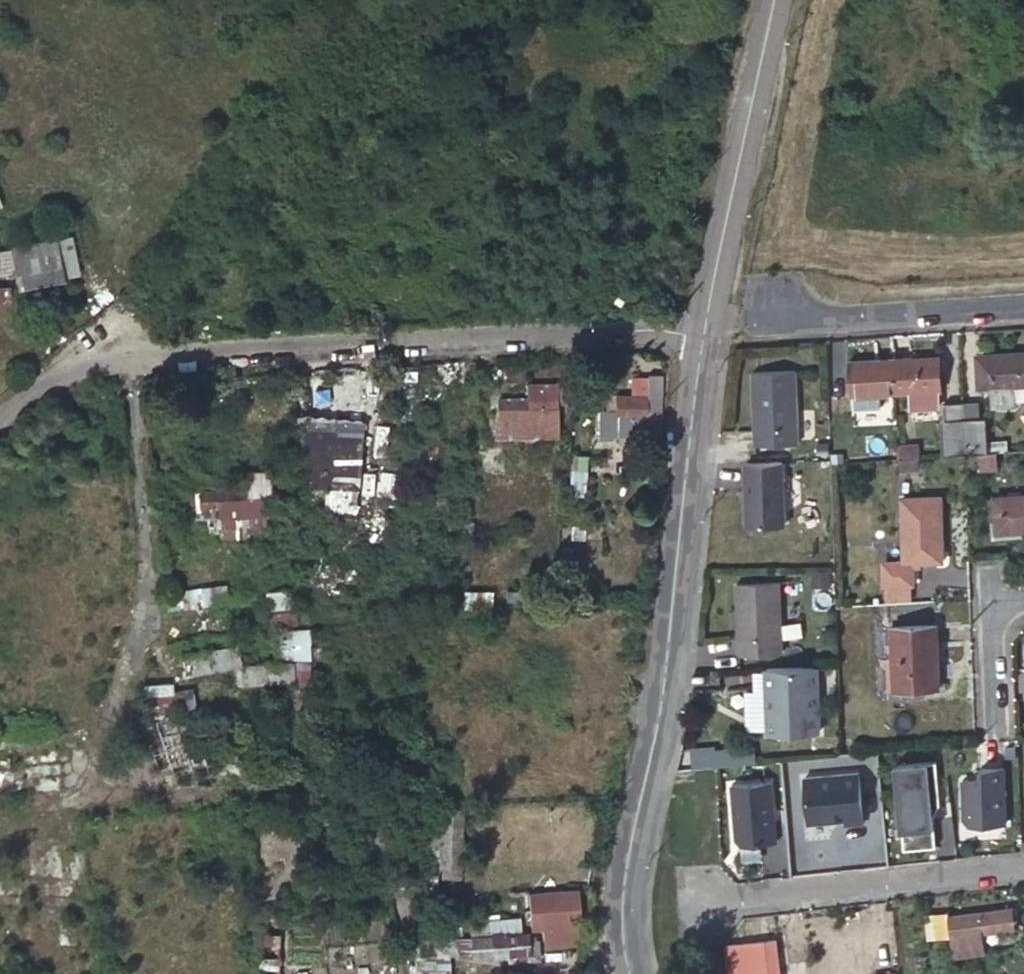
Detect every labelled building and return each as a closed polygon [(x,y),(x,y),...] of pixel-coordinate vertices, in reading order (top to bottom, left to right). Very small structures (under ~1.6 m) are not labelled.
[(10,255),(19,294),(64,284),(63,278),(71,276),(69,265),(60,268),(55,245),(10,255)] [(11,306),(10,294),(0,295),(0,307),(11,306)] [(9,346),(7,316),(0,316),(0,346),(9,346)] [(977,353),(978,386),(1023,384),(1023,350),(977,353)] [(894,391),(911,391),(912,406),(941,404),(940,389),(944,389),(942,355),(893,358),(894,391)] [(879,392),(894,391),(893,358),(850,360),(850,393),(855,393),(856,405),(855,420),(880,419),(879,404),(879,392)] [(795,371),(752,372),(754,444),(797,443),(795,371)] [(617,413),(607,413),(606,435),(657,439),(657,415),(648,414),(649,398),(618,397),(617,413)] [(964,418),(963,399),(944,400),(946,418),(942,418),(943,454),(965,453),(964,418)] [(554,400),(497,404),(499,426),(493,427),(494,441),(547,437),(547,431),(557,430),(554,400)] [(299,417),(297,487),(361,488),(363,418),(299,417)] [(964,418),(965,453),(982,452),(990,451),(988,417),(964,418)] [(915,441),(897,442),(898,458),(916,456),(915,441)] [(990,451),(982,452),(983,464),(999,463),(998,451),(990,451)] [(916,456),(898,458),(898,468),(916,468),(916,456)] [(744,462),(746,525),(784,524),(782,461),(744,462)] [(202,513),(188,514),(189,524),(237,521),(239,536),(268,534),(267,520),(272,519),(269,475),(246,477),(247,494),(201,497),(202,513)] [(1023,527),(1023,494),(995,496),(997,529),(1023,527)] [(940,495),(900,495),(902,559),(883,559),(884,582),(914,582),(914,561),(942,560),(940,495)] [(780,580),(737,581),(739,651),(782,650),(780,580)] [(936,623),(891,625),(893,656),(886,656),(888,687),(940,685),(936,623)] [(240,643),(182,653),(181,674),(193,673),(194,681),(237,674),(238,687),(311,683),(311,625),(274,627),(276,658),(241,660),(240,643)] [(817,665),(767,667),(769,715),(773,715),(773,726),(769,726),(770,732),(820,731),(817,665)] [(175,716),(172,681),(143,682),(144,717),(175,716)] [(175,716),(144,717),(157,772),(167,769),(177,791),(196,788),(175,716)] [(63,787),(57,747),(2,755),(5,767),(0,766),(0,815),(39,805),(38,791),(63,787)] [(940,803),(937,761),(897,765),(904,849),(936,846),(933,818),(940,803)] [(969,824),(1006,822),(1002,765),(979,767),(980,778),(962,779),(964,819),(969,824)] [(805,777),(809,821),(831,820),(834,817),(839,817),(839,819),(845,818),(845,823),(863,822),(859,772),(805,777)] [(774,780),(731,784),(736,844),(779,841),(774,780)] [(463,808),(441,808),(442,865),(451,865),(451,873),(463,873),(463,808)] [(0,882),(0,909),(22,908),(20,880),(0,882)] [(580,890),(531,895),(532,910),(545,909),(546,921),(573,918),(572,906),(581,905),(580,890)] [(572,906),(573,918),(582,917),(581,905),(572,906)] [(265,909),(265,935),(262,935),(261,973),(282,973),(283,908),(265,909)] [(1015,910),(1001,911),(952,916),(952,912),(931,915),(934,938),(953,936),(955,957),(987,954),(984,932),(1003,930),(1017,929),(1015,910)] [(470,922),(471,938),(521,935),(520,919),(470,922)] [(14,940),(12,921),(0,922),(0,932),(14,940)] [(0,932),(0,949),(15,948),(14,940),(0,932)] [(521,935),(471,938),(472,958),(528,954),(527,937),(526,934),(521,935)] [(741,943),(743,960),(747,959),(749,973),(780,973),(776,940),(741,943)] [(729,963),(730,973),(741,973),(740,962),(729,963)]
